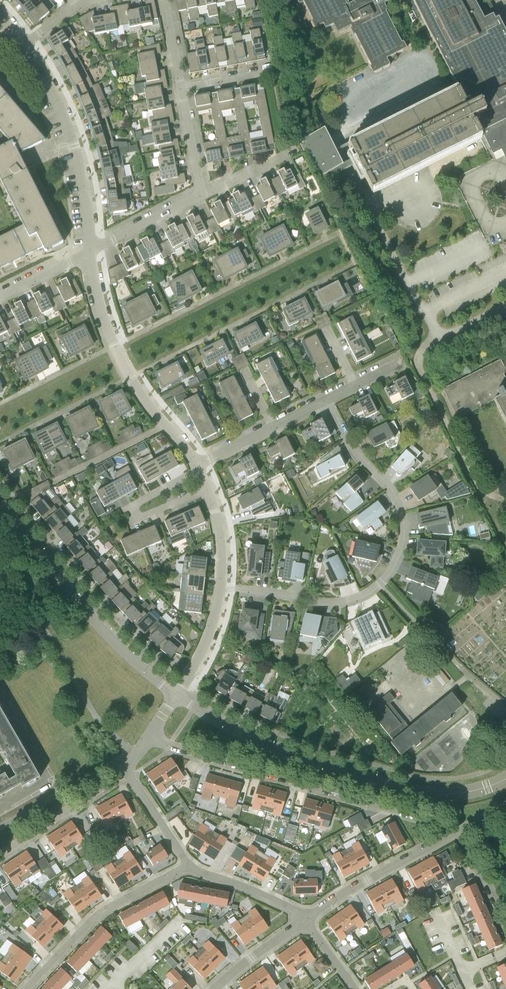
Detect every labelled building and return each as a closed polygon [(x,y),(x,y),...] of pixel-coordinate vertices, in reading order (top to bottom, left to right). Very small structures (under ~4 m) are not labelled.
[(42,4),(39,0),(20,0),(18,1),(23,7),(29,15),(42,4)] [(40,21),(56,8),(49,0),(48,0),(43,5),(42,4),(29,15),(36,24),(40,21)] [(141,26),(153,23),(152,20),(158,19),(155,0),(150,0),(145,1),(146,8),(138,9),(141,26)] [(198,8),(196,0),(176,0),(178,11),(188,10),(190,21),(200,19),(198,8)] [(216,4),(215,0),(196,0),(198,8),(207,6),(209,17),(219,15),(216,4)] [(235,12),(237,12),(235,1),(235,0),(215,0),(216,4),(226,3),(228,13),(229,13),(230,17),(236,16),(235,12)] [(246,10),(256,8),(254,0),(245,0),(246,10)] [(349,4),(347,0),(297,0),(299,4),(303,2),(313,21),(311,21),(315,29),(323,24),(326,29),(333,25),(338,33),(351,26),(352,28),(350,29),(354,36),(355,35),(371,67),(370,68),(373,75),(390,66),(388,62),(395,59),(393,56),(407,49),(403,42),(402,43),(386,11),(387,11),(384,4),(392,0),(357,0),(349,4)] [(454,81),(455,81),(458,88),(349,143),(350,145),(349,146),(352,152),(347,154),(350,161),(343,165),(325,128),(299,141),(318,178),(321,176),(323,181),(353,166),(360,181),(365,179),(372,192),(373,191),(374,193),(427,166),(481,139),(481,137),(481,136),(480,133),(482,132),(493,154),(501,150),(505,158),(505,33),(498,18),(495,20),(493,15),(496,14),(489,0),(487,0),(477,5),(474,0),(413,0),(454,81)] [(130,28),(141,26),(138,9),(130,11),(129,4),(120,6),(123,25),(125,31),(130,30),(130,28)] [(117,26),(123,25),(120,6),(111,8),(112,14),(104,16),(107,32),(118,30),(117,26)] [(95,34),(107,32),(104,16),(95,17),(94,11),(90,13),(81,17),(79,19),(88,32),(95,31),(95,34)] [(55,50),(69,41),(75,37),(69,27),(48,40),(55,50)] [(188,38),(203,36),(202,28),(187,30),(188,38)] [(256,56),(265,54),(260,29),(250,30),(252,42),(243,43),(245,58),(246,64),(257,62),(256,56)] [(237,59),(245,58),(243,43),(241,32),(232,34),(234,45),(225,47),(227,61),(228,67),(238,65),(237,59)] [(219,63),(227,61),(225,47),(222,36),(213,38),(215,49),(206,50),(208,65),(209,71),(220,69),(219,63)] [(200,67),(208,65),(206,50),(204,39),(194,41),(197,52),(187,54),(191,75),(191,74),(201,72),(200,67)] [(63,63),(78,55),(75,50),(69,41),(55,50),(60,59),(63,63)] [(140,66),(157,63),(155,54),(162,53),(160,44),(140,48),(142,54),(138,55),(140,66)] [(70,78),(85,69),(80,60),(78,55),(63,63),(66,69),(70,78)] [(147,82),(166,79),(165,70),(158,71),(157,63),(140,66),(142,77),(146,76),(147,82)] [(78,92),(93,85),(91,80),(85,69),(70,78),(75,87),(78,92)] [(147,100),(163,97),(161,89),(168,88),(166,79),(147,82),(134,85),(136,94),(145,92),(147,100)] [(84,106),(104,97),(100,87),(98,83),(93,85),(78,92),(80,98),(84,106)] [(260,119),(269,117),(264,90),(256,91),(254,86),(240,88),(241,94),(246,121),(247,121),(243,103),(257,101),(260,119)] [(18,161),(14,156),(40,134),(0,87),(0,126),(13,142),(5,146),(1,144),(0,143),(0,173),(27,227),(0,241),(0,269),(43,247),(46,252),(64,243),(51,217),(50,217),(27,170),(26,170),(18,161)] [(238,123),(246,121),(241,94),(233,96),(232,90),(217,93),(218,98),(224,126),(222,111),(235,109),(238,123)] [(215,127),(224,126),(218,98),(210,100),(209,94),(194,97),(194,98),(195,98),(198,112),(212,109),(215,127)] [(90,123),(107,118),(104,112),(100,101),(105,99),(104,97),(84,106),(88,118),(90,123)] [(154,117),(173,113),(171,104),(165,106),(163,97),(147,100),(149,112),(152,111),(154,117)] [(153,135),(170,132),(168,124),(175,122),(173,113),(154,117),(155,123),(151,124),(153,135)] [(266,146),(275,144),(269,117),(260,119),(262,131),(249,133),(247,121),(246,121),(251,149),(252,154),(267,152),(266,146)] [(96,140),(113,137),(108,123),(107,118),(90,123),(92,129),(96,140)] [(243,150),(251,149),(246,121),(238,123),(240,136),(227,138),(224,126),(229,153),(230,159),(244,156),(243,150)] [(221,155),(229,153),(224,126),(215,127),(217,140),(204,143),(207,162),(207,163),(222,160),(221,155)] [(160,152),(180,148),(178,139),(171,140),(170,132),(153,135),(155,146),(159,146),(160,152)] [(143,134),(144,145),(154,143),(153,133),(143,134)] [(117,152),(116,150),(122,148),(128,147),(127,142),(114,141),(113,137),(96,140),(99,149),(100,155),(117,152)] [(160,170),(176,167),(175,158),(181,157),(180,148),(160,152),(161,158),(158,158),(160,170)] [(103,169),(120,167),(118,156),(117,152),(100,155),(102,160),(103,169)] [(302,156),(294,160),(296,165),(304,161),(302,156)] [(130,176),(126,177),(124,166),(120,167),(103,169),(106,181),(107,187),(124,185),(124,184),(132,182),(130,176)] [(176,167),(160,170),(162,181),(165,180),(167,186),(186,183),(185,174),(178,175),(176,167)] [(288,191),(298,185),(294,177),(290,170),(286,172),(284,169),(278,172),(280,176),(275,179),(282,194),(288,191)] [(300,174),(294,177),(298,185),(300,190),(306,187),(300,174)] [(275,198),(282,194),(275,179),(268,182),(266,178),(259,181),(261,185),(256,187),(260,194),(264,202),(275,197),(275,198)] [(109,202),(126,200),(125,189),(124,185),(107,187),(108,192),(109,202)] [(243,216),(254,211),(248,200),(245,193),(240,195),(239,192),(232,195),(234,199),(228,202),(236,217),(242,214),(243,216)] [(264,202),(260,194),(254,197),(261,210),(267,207),(264,202)] [(254,211),(255,213),(261,210),(254,197),(248,200),(254,211)] [(111,214),(135,211),(134,199),(126,200),(109,202),(111,214)] [(229,221),(236,217),(228,202),(222,205),(220,201),(214,204),(215,207),(211,210),(215,217),(218,225),(229,220),(229,221)] [(318,209),(306,215),(316,233),(327,228),(318,209)] [(196,236),(207,231),(203,223),(199,216),(195,218),(193,215),(186,218),(188,222),(183,225),(192,244),(195,242),(193,239),(197,237),(196,236)] [(218,225),(215,217),(209,220),(215,233),(218,231),(221,230),(218,225)] [(203,223),(207,231),(209,236),(215,233),(209,220),(203,223)] [(189,245),(192,244),(183,225),(177,228),(175,224),(168,227),(170,230),(165,233),(169,240),(173,248),(184,243),(188,242),(189,245)] [(273,232),(282,251),(292,245),(283,227),(273,232)] [(270,256),(282,251),(273,232),(261,238),(270,256)] [(151,259),(161,254),(157,246),(154,238),(149,241),(147,238),(141,241),(143,245),(137,248),(144,263),(151,260),(151,259)] [(176,253),(173,248),(169,240),(163,243),(170,256),(176,253)] [(157,246),(161,254),(164,259),(170,256),(163,243),(157,246)] [(138,266),(144,263),(137,248),(131,251),(129,247),(123,250),(124,253),(120,256),(123,263),(128,271),(138,266)] [(228,255),(237,273),(247,268),(243,260),(249,257),(246,250),(239,253),(237,250),(228,255)] [(225,279),(237,273),(228,255),(215,261),(225,279)] [(128,271),(123,263),(118,266),(124,279),(130,275),(128,271)] [(116,277),(117,282),(124,279),(118,266),(108,270),(110,279),(116,277)] [(180,278),(190,297),(201,291),(192,273),(180,278)] [(61,295),(65,302),(76,297),(76,298),(83,294),(75,279),(69,282),(67,278),(60,282),(62,285),(57,287),(61,295)] [(179,302),(190,297),(180,278),(170,284),(179,302)] [(338,283),(317,293),(324,307),(344,296),(338,283)] [(53,309),(49,300),(46,293),(41,295),(39,292),(33,295),(35,299),(29,302),(37,318),(42,327),(46,325),(45,322),(46,321),(43,314),(53,309)] [(61,295),(55,297),(62,310),(68,307),(65,302),(61,295)] [(156,314),(152,307),(159,304),(154,296),(148,299),(146,296),(135,301),(145,320),(156,314)] [(55,297),(49,300),(53,309),(56,313),(62,310),(55,297)] [(304,300),(284,310),(290,324),(311,313),(304,300)] [(15,317),(20,325),(30,320),(30,321),(37,318),(29,302),(23,305),(21,301),(15,304),(16,308),(12,310),(15,317)] [(134,325),(145,320),(135,301),(124,307),(134,325)] [(326,313),(320,316),(326,326),(331,323),(326,313)] [(320,316),(315,318),(320,329),(326,326),(320,316)] [(348,344),(363,337),(353,316),(338,324),(348,344)] [(15,317),(10,320),(16,333),(22,330),(20,325),(15,317)] [(10,320),(4,323),(8,331),(10,336),(16,333),(10,320)] [(255,324),(235,335),(241,348),(262,338),(255,324)] [(73,333),(82,351),(93,345),(84,327),(73,333)] [(71,357),(82,351),(73,333),(62,338),(71,357)] [(311,361),(325,353),(316,335),(301,342),(311,361)] [(363,337),(348,344),(357,362),(372,355),(363,337)] [(222,341),(201,352),(208,365),(229,354),(222,341)] [(28,355),(38,373),(48,368),(39,350),(28,355)] [(325,353),(311,361),(321,381),(335,373),(325,353)] [(243,354),(238,357),(243,367),(249,365),(243,354)] [(26,379),(38,373),(28,355),(16,361),(26,379)] [(238,357),(233,360),(238,370),(243,367),(238,357)] [(265,384),(280,377),(271,358),(256,365),(265,384)] [(505,373),(505,370),(501,360),(443,389),(458,419),(494,400),(505,423),(505,379),(504,374),(505,373)] [(163,387),(184,377),(177,364),(157,374),(163,387)] [(230,405),(245,398),(234,376),(219,384),(230,405)] [(280,377),(265,384),(275,404),(290,396),(280,377)] [(389,398),(399,393),(402,400),(414,394),(405,377),(394,383),(395,385),(385,390),(389,398)] [(182,386),(171,391),(174,397),(185,392),(182,386)] [(110,397),(120,416),(131,410),(121,392),(110,397)] [(193,421),(207,414),(197,395),(183,402),(193,421)] [(349,408),(353,416),(363,411),(366,418),(378,412),(369,395),(357,401),(359,404),(349,408)] [(109,421),(120,416),(110,397),(99,403),(109,421)] [(245,398),(230,405),(239,422),(253,415),(245,398)] [(79,413),(88,432),(99,427),(89,408),(79,413)] [(77,438),(88,432),(79,413),(67,419),(77,438)] [(207,414),(193,421),(202,440),(217,433),(207,414)] [(306,440),(316,435),(319,442),(331,436),(322,419),(310,425),(312,427),(302,432),(306,440)] [(386,425),(368,434),(375,448),(385,442),(389,450),(397,446),(401,435),(394,421),(386,425)] [(44,431),(54,449),(67,443),(57,424),(44,431)] [(131,438),(142,433),(139,426),(135,428),(133,424),(126,428),(131,438)] [(119,445),(131,438),(126,428),(118,432),(120,436),(115,438),(119,445)] [(44,454),(54,449),(44,431),(35,435),(44,454)] [(271,458),(280,453),(283,460),(295,454),(286,437),(275,443),(276,445),(267,450),(271,458)] [(13,446),(22,465),(34,459),(25,440),(13,446)] [(99,455),(110,449),(107,442),(103,444),(101,441),(93,445),(99,455)] [(87,461),(99,455),(93,445),(86,448),(88,452),(83,454),(87,461)] [(401,475),(402,474),(403,475),(411,468),(415,471),(421,463),(416,459),(421,453),(412,445),(407,451),(406,450),(392,467),(397,472),(397,473),(396,474),(397,475),(398,476),(399,476),(400,476),(401,475)] [(12,470),(22,465),(13,446),(3,451),(6,459),(5,460),(7,464),(9,463),(12,470)] [(155,459),(163,475),(179,466),(171,451),(155,459)] [(332,452),(322,459),(323,461),(334,456),(332,452)] [(231,468),(235,476),(244,471),(248,478),(259,472),(251,455),(239,461),(240,463),(231,468)] [(340,455),(315,468),(321,479),(345,466),(340,455)] [(67,471),(78,465),(75,459),(71,461),(69,457),(62,460),(67,471)] [(147,484),(163,475),(155,459),(138,469),(147,484)] [(55,477),(67,471),(62,460),(53,465),(55,468),(51,471),(55,477)] [(171,471),(175,478),(189,469),(185,463),(171,471)] [(113,483),(121,498),(137,489),(129,474),(128,474),(127,472),(130,471),(128,466),(113,474),(116,479),(117,478),(118,480),(113,483)] [(42,482),(47,479),(44,473),(39,476),(42,482)] [(428,477),(411,488),(419,501),(428,496),(430,500),(439,494),(437,490),(443,486),(435,474),(429,478),(428,477)] [(356,476),(336,494),(342,500),(341,501),(351,511),(364,502),(356,492),(364,484),(356,476)] [(40,491),(49,487),(51,486),(48,481),(48,480),(38,486),(40,491)] [(102,508),(105,507),(121,498),(113,483),(96,492),(100,498),(98,499),(97,497),(89,501),(98,517),(105,513),(102,508)] [(40,491),(38,486),(27,491),(30,497),(40,491)] [(61,500),(49,487),(40,491),(30,497),(32,502),(31,503),(42,517),(61,500)] [(265,503),(258,489),(238,499),(244,510),(251,506),(252,510),(251,510),(254,516),(275,512),(269,501),(265,503)] [(67,519),(67,518),(71,514),(65,506),(61,500),(42,517),(53,531),(67,519)] [(378,502),(356,518),(364,529),(370,524),(375,530),(383,524),(378,518),(386,512),(378,502)] [(182,514),(189,530),(206,522),(199,507),(182,514)] [(450,521),(448,515),(446,507),(417,514),(420,525),(419,525),(419,529),(426,527),(428,534),(450,535),(450,534),(449,534),(446,522),(450,521)] [(171,537),(189,530),(182,514),(165,521),(171,537)] [(64,543),(76,533),(73,529),(74,527),(67,519),(53,531),(64,543)] [(137,533),(144,549),(162,541),(155,525),(137,533)] [(489,532),(479,534),(480,540),(490,537),(489,532)] [(76,557),(90,546),(82,536),(80,538),(76,533),(64,543),(76,557)] [(127,556),(144,549),(137,533),(121,540),(127,556)] [(360,559),(367,576),(371,573),(374,570),(377,566),(380,563),(383,556),(378,554),(379,547),(356,541),(353,557),(360,559)] [(418,541),(417,555),(432,556),(431,567),(442,568),(443,557),(444,557),(445,543),(418,541)] [(87,571),(99,560),(95,555),(97,554),(90,546),(76,557),(87,571)] [(263,547),(251,546),(251,551),(248,550),(247,550),(248,561),(250,561),(248,576),(260,577),(261,571),(269,572),(271,553),(263,552),(263,547)] [(336,588),(340,588),(345,587),(348,586),(350,585),(334,551),(333,551),(330,551),(328,551),(327,552),(325,553),(325,554),(324,556),(317,586),(319,587),(321,587),(323,588),(326,588),(328,588),(331,588),(334,588),(336,588)] [(300,554),(287,552),(284,570),(280,570),(278,578),(283,578),(283,580),(296,582),(296,580),(303,581),(305,565),(298,564),(300,554)] [(183,575),(205,579),(208,558),(191,556),(191,557),(185,557),(183,575)] [(98,584),(112,572),(104,563),(103,564),(99,560),(87,571),(98,584)] [(413,598),(424,602),(430,588),(434,590),(439,578),(411,567),(406,579),(412,581),(408,592),(414,595),(413,598)] [(109,597),(127,581),(129,579),(126,574),(119,580),(112,572),(98,584),(109,597)] [(180,594),(203,598),(205,579),(183,575),(180,594)] [(500,575),(493,580),(497,585),(503,579),(500,575)] [(135,598),(134,598),(137,595),(129,586),(129,583),(127,581),(109,597),(121,610),(135,598)] [(203,598),(180,594),(179,610),(185,610),(185,612),(201,614),(203,598)] [(132,623),(144,611),(140,607),(142,606),(135,598),(121,610),(132,623)] [(145,635),(158,622),(149,613),(155,607),(152,604),(144,611),(132,623),(145,635)] [(238,636),(260,639),(263,615),(257,614),(258,612),(252,611),(252,607),(244,606),(243,616),(241,616),(238,636)] [(273,618),(271,618),(270,626),(272,626),(270,639),(284,641),(285,638),(289,639),(296,613),(274,610),(274,616),(273,616),(273,618)] [(364,650),(391,637),(379,612),(374,615),(373,613),(351,623),(364,650)] [(305,616),(301,635),(316,638),(318,632),(324,633),(326,635),(337,626),(336,618),(305,616)] [(145,635),(157,647),(173,629),(161,618),(158,622),(145,635)] [(173,629),(157,647),(171,658),(175,653),(181,656),(184,649),(185,648),(184,647),(183,645),(175,637),(179,633),(179,632),(179,631),(179,630),(179,629),(176,626),(173,629)] [(282,678),(289,680),(292,673),(285,670),(282,678)] [(230,699),(239,686),(234,683),(235,681),(224,674),(223,674),(221,674),(220,675),(215,679),(219,684),(216,690),(230,699)] [(355,674),(347,680),(342,674),(336,679),(347,692),(361,681),(355,674)] [(230,699),(245,707),(255,692),(244,686),(244,688),(239,686),(230,699)] [(245,707),(261,716),(272,695),(267,692),(265,697),(255,692),(245,707)] [(462,706),(452,693),(409,727),(390,703),(395,699),(390,692),(381,700),(368,710),(393,741),(390,743),(401,756),(414,745),(416,747),(421,743),(419,741),(444,721),(446,723),(451,718),(450,716),(462,706)] [(272,695),(261,716),(277,724),(285,707),(275,702),(277,697),(272,695)] [(12,729),(0,707),(0,736),(12,729)] [(31,761),(12,729),(0,736),(0,749),(13,771),(31,761)] [(172,759),(159,767),(172,786),(184,777),(172,759)] [(22,788),(40,777),(31,761),(13,771),(16,777),(9,781),(5,774),(0,777),(0,797),(21,785),(22,788)] [(159,767),(147,775),(159,794),(172,786),(159,767)] [(207,775),(201,798),(211,800),(213,793),(220,795),(225,779),(207,775)] [(193,777),(189,788),(195,790),(199,779),(193,777)] [(225,779),(220,795),(228,798),(226,805),(236,807),(242,784),(225,779)] [(258,786),(252,808),(266,812),(272,790),(258,786)] [(272,790),(266,812),(281,816),(287,794),(272,790)] [(122,795),(109,802),(120,821),(133,814),(122,795)] [(305,799),(299,821),(313,825),(319,803),(305,799)] [(109,802),(96,809),(107,829),(120,821),(109,802)] [(319,803),(313,825),(328,829),(334,807),(319,803)] [(360,813),(347,820),(352,828),(357,825),(365,821),(360,813)] [(365,821),(357,825),(360,832),(371,827),(367,819),(365,821)] [(72,822),(60,830),(72,849),(85,840),(72,822)] [(393,823),(382,829),(393,850),(405,844),(393,823)] [(289,824),(284,839),(293,842),(298,827),(289,824)] [(202,825),(190,844),(203,851),(214,832),(202,825)] [(60,830),(48,838),(60,857),(72,849),(60,830)] [(214,832),(203,851),(215,859),(227,840),(214,832)] [(143,835),(133,840),(134,843),(135,846),(146,840),(143,835)] [(44,839),(37,842),(45,854),(51,851),(44,839)] [(359,843),(346,850),(356,870),(369,862),(359,843)] [(161,845),(146,855),(153,866),(168,856),(161,845)] [(251,846),(239,865),(252,873),(263,854),(251,846)] [(346,850),(333,857),(343,877),(356,870),(346,850)] [(27,852),(15,860),(27,879),(40,870),(27,852)] [(130,852),(118,860),(130,879),(143,871),(130,852)] [(263,854),(252,873),(264,881),(276,862),(263,854)] [(434,857),(421,864),(432,884),(445,877),(444,877),(448,875),(443,867),(440,869),(434,857)] [(97,858),(90,862),(94,869),(97,872),(103,868),(97,858)] [(15,860),(3,868),(15,887),(27,879),(15,860)] [(118,860),(106,869),(118,887),(130,879),(118,860)] [(288,864),(282,875),(289,879),(296,869),(288,864)] [(421,864),(408,872),(418,891),(432,884),(421,864)] [(50,866),(43,870),(50,880),(57,876),(50,866)] [(454,879),(447,883),(451,892),(452,892),(456,888),(467,883),(461,870),(452,874),(454,879)] [(89,877),(77,886),(89,904),(101,895),(89,877)] [(317,880),(293,881),(294,894),(318,893),(317,880)] [(392,880),(379,887),(390,907),(403,900),(392,880)] [(475,884),(463,889),(470,905),(481,900),(475,884)] [(180,885),(177,897),(180,898),(179,904),(185,905),(186,899),(194,900),(196,888),(180,885)] [(77,886),(64,894),(77,912),(89,904),(77,886)] [(47,901),(56,895),(50,887),(41,893),(47,901)] [(379,887),(366,894),(377,914),(390,907),(379,887)] [(196,888),(194,900),(210,904),(213,891),(196,888)] [(213,891),(210,904),(227,907),(229,894),(213,891)] [(164,892),(149,900),(155,912),(170,904),(164,892)] [(0,896),(0,899),(5,907),(12,903),(6,893),(5,893),(0,896)] [(149,900),(134,908),(140,919),(155,912),(149,900)] [(481,900),(470,905),(476,920),(488,915),(481,900)] [(351,906),(339,914),(352,932),(364,924),(351,906)] [(134,908),(119,916),(125,927),(140,919),(134,908)] [(255,909),(243,917),(256,936),(268,927),(255,909)] [(47,910),(37,921),(53,936),(63,925),(47,910)] [(339,914),(327,923),(340,941),(352,932),(339,914)] [(488,915),(476,920),(483,935),(495,929),(488,915)] [(243,917),(231,926),(244,944),(256,936),(243,917)] [(37,921),(27,932),(43,947),(53,936),(37,921)] [(102,927),(91,939),(100,948),(111,936),(109,934),(102,927)] [(495,929),(483,935),(490,950),(501,945),(495,929)] [(85,945),(79,951),(88,960),(100,948),(91,939),(85,945)] [(302,941),(290,949),(303,968),(315,959),(302,941)] [(209,942),(199,952),(214,968),(225,958),(209,942)] [(14,944),(5,956),(23,970),(32,958),(14,944)] [(290,949),(277,958),(291,977),(303,968),(290,949)] [(79,951),(67,963),(71,967),(77,972),(88,960),(79,951)] [(199,952),(188,962),(204,978),(214,968),(199,952)] [(407,954),(393,963),(400,974),(414,965),(407,954)] [(0,963),(0,971),(14,982),(23,970),(5,956),(0,963)] [(323,959),(315,964),(320,972),(321,971),(328,966),(323,959)] [(393,963),(379,972),(386,983),(400,974),(393,963)] [(497,967),(504,983),(505,982),(505,963),(497,967)] [(251,976),(260,988),(273,988),(277,986),(263,967),(251,976)] [(50,981),(59,988),(61,988),(71,978),(62,969),(50,981)] [(169,988),(192,988),(173,969),(167,975),(175,983),(169,988)] [(365,981),(370,988),(376,988),(386,983),(379,972),(365,981)] [(239,985),(241,987),(242,988),(260,988),(251,976),(239,985)] [(419,984),(423,988),(438,988),(430,977),(419,984)] [(43,988),(59,988),(50,981),(43,988)]
